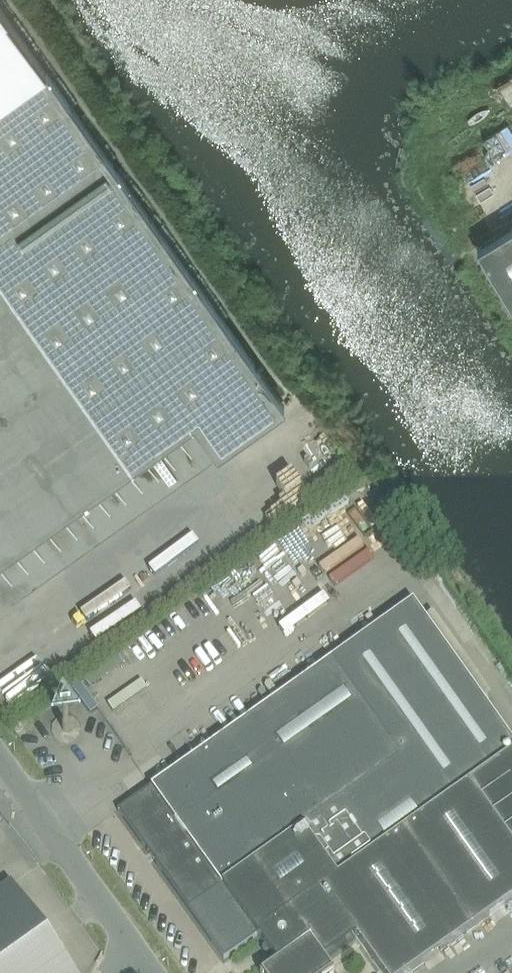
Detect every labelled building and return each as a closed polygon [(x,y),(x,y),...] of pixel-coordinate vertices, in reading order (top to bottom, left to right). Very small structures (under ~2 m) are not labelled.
[(194,421),(217,454),(284,406),(0,6),(0,559),(194,421)] [(511,306),(511,227),(477,248),(511,306)] [(94,569),(128,550),(126,547),(141,538),(138,532),(89,560),(94,569)] [(282,541),(297,562),(309,553),(294,533),(282,541)] [(313,557),(302,563),(315,585),(326,579),(313,557)] [(258,934),(277,962),(262,972),(331,972),(333,972),(324,959),(356,936),(383,972),(408,972),(511,899),(511,843),(469,783),(511,753),(511,741),(413,601),(118,810),(224,958),(258,934)] [(51,603),(25,615),(29,623),(54,612),(51,603)] [(2,715),(12,708),(1,692),(0,693),(0,712),(2,715)] [(9,885),(0,891),(0,972),(72,972),(9,885)] [(237,971),(252,966),(248,956),(233,960),(237,971)]
